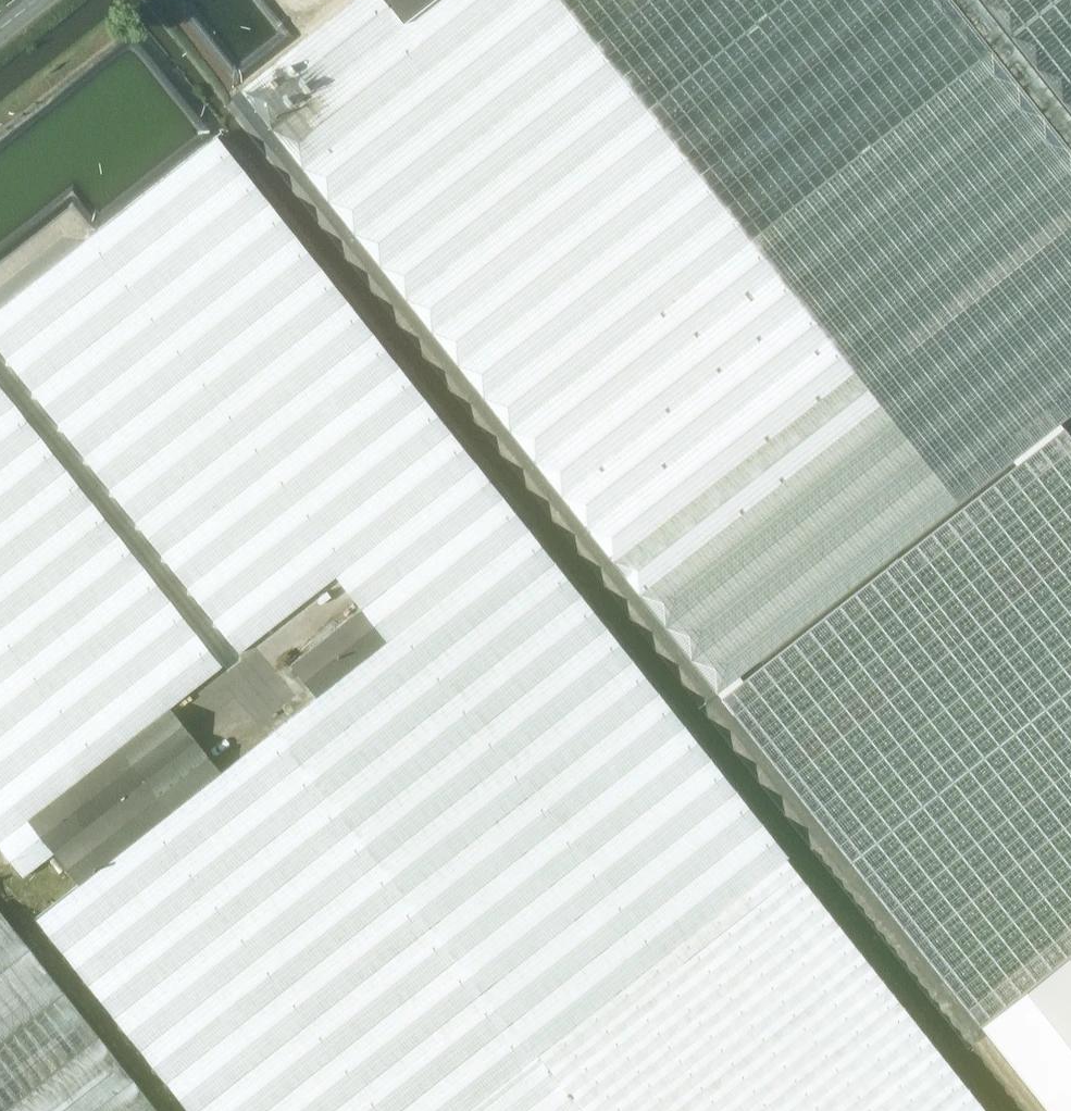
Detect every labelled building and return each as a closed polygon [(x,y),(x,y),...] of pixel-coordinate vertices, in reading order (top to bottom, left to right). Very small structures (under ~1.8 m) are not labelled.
[(404,24),(385,0),(354,0),(240,90),(716,694),(1070,415),(1070,152),(952,0),(435,0),(404,24)] [(435,0),(385,0),(404,24),(435,0)] [(1070,114),(1070,0),(981,0),(1070,114)] [(218,135),(0,308),(0,351),(239,652),(335,575),(361,608),(290,664),(317,697),(222,773),(170,708),(223,666),(0,386),(0,847),(23,877),(53,854),(78,886),(37,918),(190,1110),(468,1110),(545,1050),(549,1055),(790,864),(682,727),(685,726),(218,135)] [(980,1027),(1047,1110),(1070,1110),(1070,437),(1064,427),(721,698),(980,1027)] [(790,864),(549,1055),(593,1110),(983,1110),(938,1055),(941,1053),(790,864)] [(0,909),(0,1110),(160,1110),(0,909)] [(549,1055),(545,1050),(468,1110),(593,1110),(549,1055)]
